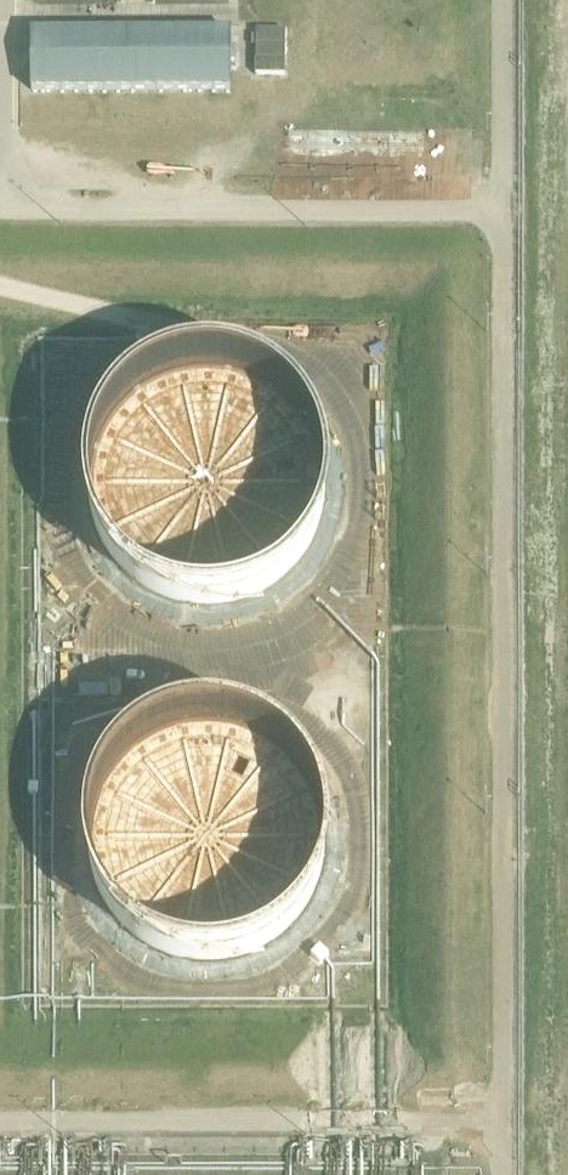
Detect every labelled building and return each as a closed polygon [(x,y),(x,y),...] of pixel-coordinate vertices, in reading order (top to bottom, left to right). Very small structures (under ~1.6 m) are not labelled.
[(289,73),(288,29),(258,29),(258,73),(289,73)] [(231,35),(31,34),(30,90),(230,90),(231,35)] [(300,570),(325,536),(337,496),(335,454),(319,415),(291,384),(255,363),(213,356),(174,363),(139,381),(111,410),(94,446),(89,485),(97,524),(116,559),(146,585),(183,601),(225,604),(265,593),(300,570)] [(302,938),(326,904),(338,864),(336,822),(321,783),(293,752),(256,731),(215,724),(175,731),(140,749),(112,778),(95,814),(90,853),(98,892),(118,927),(148,953),(184,969),(226,972),(267,962),(302,938)]
